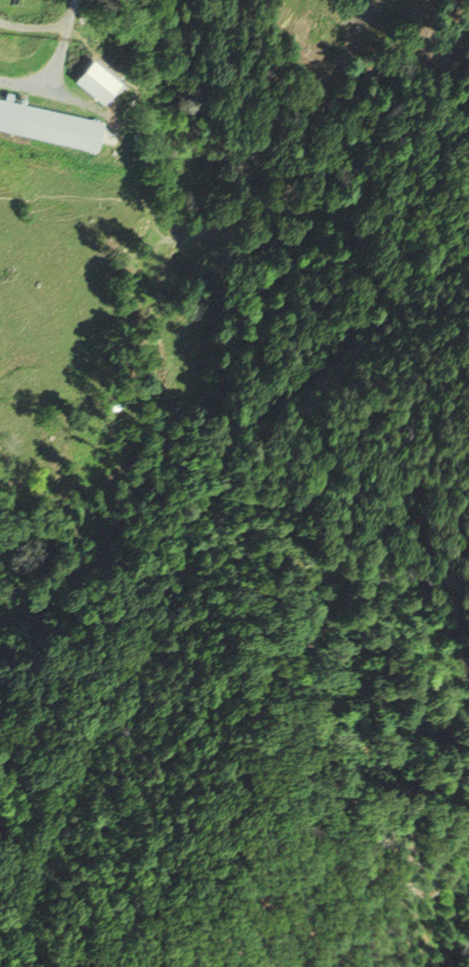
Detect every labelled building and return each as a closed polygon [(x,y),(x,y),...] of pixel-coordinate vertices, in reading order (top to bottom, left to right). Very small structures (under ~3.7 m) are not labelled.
[(99,150),(0,128),(0,97),(105,121),(99,150)]
